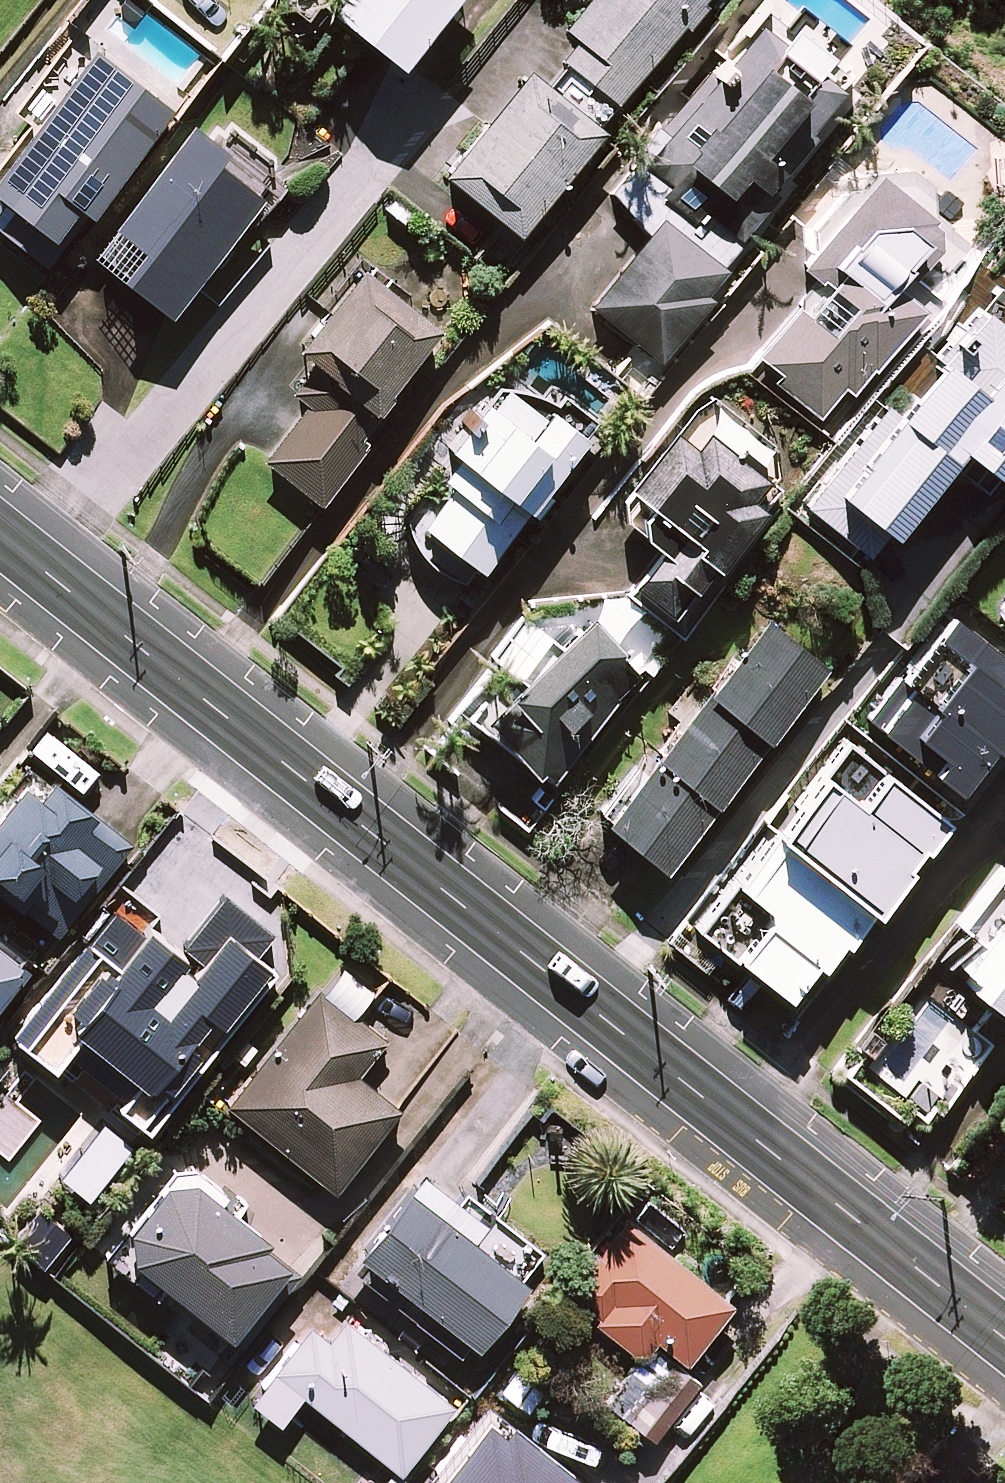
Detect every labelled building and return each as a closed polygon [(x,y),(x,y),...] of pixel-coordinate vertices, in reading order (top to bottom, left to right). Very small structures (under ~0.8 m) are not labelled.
[(339,7),(405,58),(450,0),(345,0),(339,7)] [(569,26),(582,36),(547,78),(530,65),(447,170),(524,231),(607,125),(602,121),(652,61),(658,65),(712,0),(591,0),(569,26)] [(792,38),(762,14),(620,189),(651,232),(593,302),(659,355),(731,266),(722,259),(773,195),(767,191),(851,88),(823,65),(806,85),(774,59),(792,38)] [(86,43),(61,76),(67,82),(0,169),(0,225),(49,262),(90,208),(97,214),(176,112),(86,43)] [(230,151),(196,125),(99,252),(176,310),(265,194),(222,161),(230,151)] [(903,289),(943,241),(940,217),(923,202),(884,170),(800,270),(817,285),(754,359),(829,422),(925,308),(903,289)] [(444,324),(419,305),(435,283),(400,256),(383,278),(364,264),(302,346),(319,358),(295,390),(311,402),(268,460),(322,500),(368,440),(361,435),(444,324)] [(987,309),(847,489),(894,525),(963,437),(1004,470),(1004,323),(987,309)] [(439,470),(403,518),(419,548),(470,587),(592,427),(555,400),(547,410),(508,380),(439,470)] [(786,485),(709,425),(694,444),(673,428),(614,504),(664,543),(628,591),(684,634),(730,575),(721,568),(786,485)] [(492,656),(528,686),(490,731),(550,781),(644,668),(615,645),(621,638),(589,612),(584,619),(561,600),(542,622),(529,611),(492,656)] [(868,721),(946,781),(980,738),(991,746),(1004,728),(1004,653),(953,612),(868,721)] [(829,665),(772,619),(611,818),(668,864),(829,665)] [(950,815),(854,737),(740,877),(726,895),(703,923),(790,993),(820,955),(830,963),(950,815)] [(129,846),(95,817),(104,807),(66,776),(49,796),(29,778),(0,813),(0,876),(6,869),(67,920),(129,846)] [(983,938),(966,959),(1004,990),(1004,874),(1002,871),(962,921),(983,938)] [(201,963),(154,927),(117,974),(98,959),(63,1005),(50,994),(19,1033),(60,1065),(87,1030),(144,1074),(122,1103),(148,1123),(210,1043),(187,1025),(203,1004),(224,1020),(269,961),(228,929),(201,963)] [(35,971),(0,943),(0,1014),(35,971)] [(374,990),(344,966),(233,1106),(336,1187),(398,1108),(355,1074),(383,1038),(354,1016),(374,990)] [(202,1162),(180,1167),(112,1254),(159,1290),(168,1279),(243,1338),(301,1265),(263,1236),(268,1231),(224,1196),(232,1186),(202,1162)] [(497,1227),(426,1170),(350,1264),(426,1325),(469,1360),(531,1283),(483,1245),(497,1227)] [(733,1302),(633,1218),(570,1293),(642,1353),(602,1401),(631,1425),(733,1302)] [(458,1403),(350,1316),(331,1340),(314,1326),(268,1383),(297,1407),(307,1394),(403,1472),(458,1403)] [(517,1361),(497,1389),(531,1413),(551,1385),(517,1361)] [(495,1409),(438,1482),(591,1482),(495,1409)]
